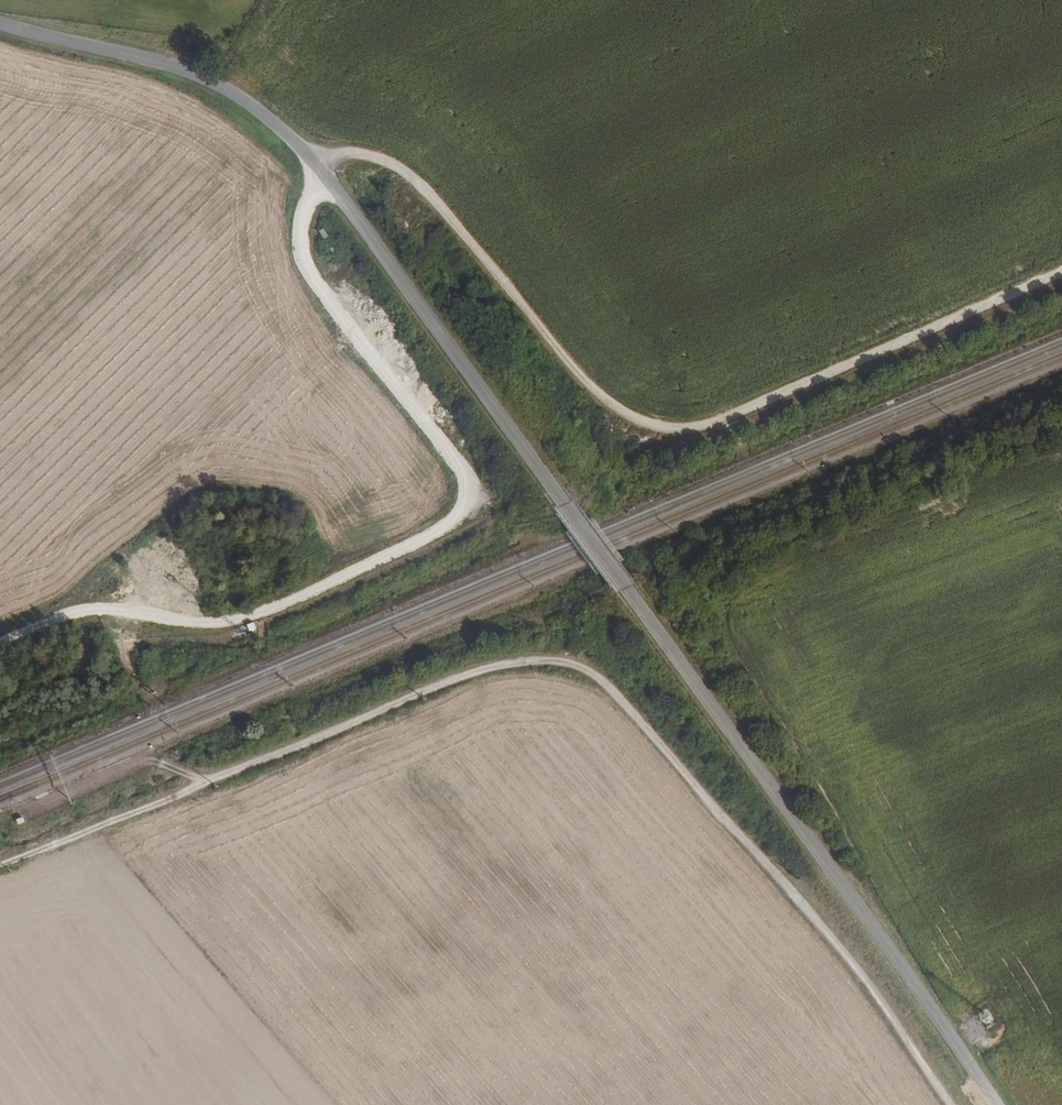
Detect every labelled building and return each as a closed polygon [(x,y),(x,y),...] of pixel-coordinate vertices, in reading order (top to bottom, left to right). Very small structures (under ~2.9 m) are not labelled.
[(251,621),(238,629),(243,637),(256,628),(251,621)]
